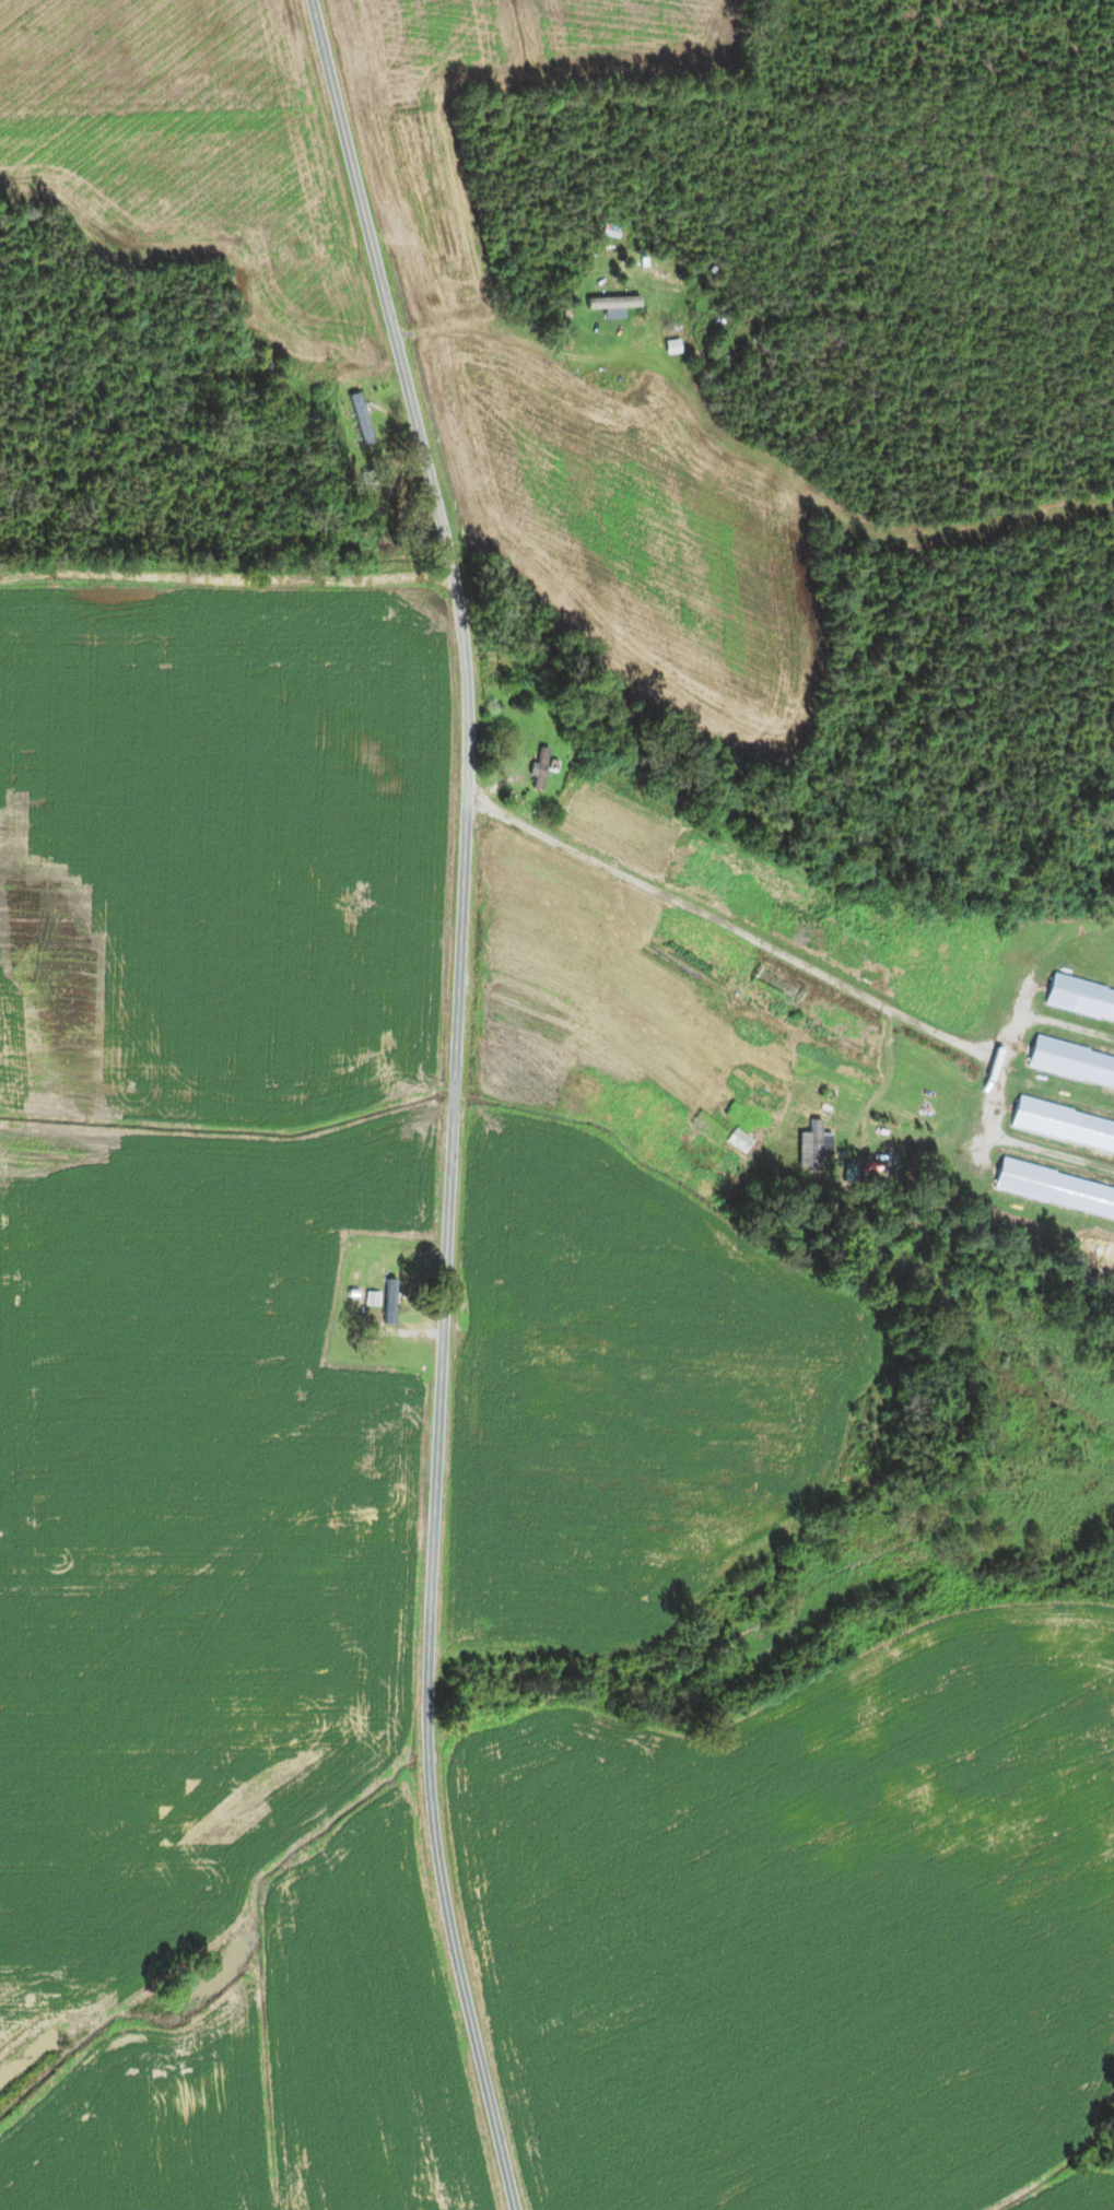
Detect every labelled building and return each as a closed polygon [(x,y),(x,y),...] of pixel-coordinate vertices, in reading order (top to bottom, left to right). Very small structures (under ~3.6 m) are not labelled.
[(364,394),(350,396),(358,439),(372,436),(364,394)] [(376,486),(375,472),(364,473),(364,487),(376,486)] [(1052,979),(1046,1006),(1113,1023),(1113,994),(1052,979)] [(1036,1038),(1028,1072),(1113,1092),(1113,1056),(1036,1038)] [(1018,1103),(1012,1130),(1113,1153),(1113,1125),(1018,1103)] [(811,1121),(811,1172),(822,1172),(822,1121),(811,1121)] [(693,1145),(729,1163),(732,1155),(697,1137),(693,1145)] [(1002,1161),(994,1196),(1113,1222),(1113,1185),(1002,1161)] [(386,1326),(397,1326),(397,1279),(386,1279),(386,1326)] [(378,1306),(378,1293),(367,1293),(367,1306),(378,1306)]
